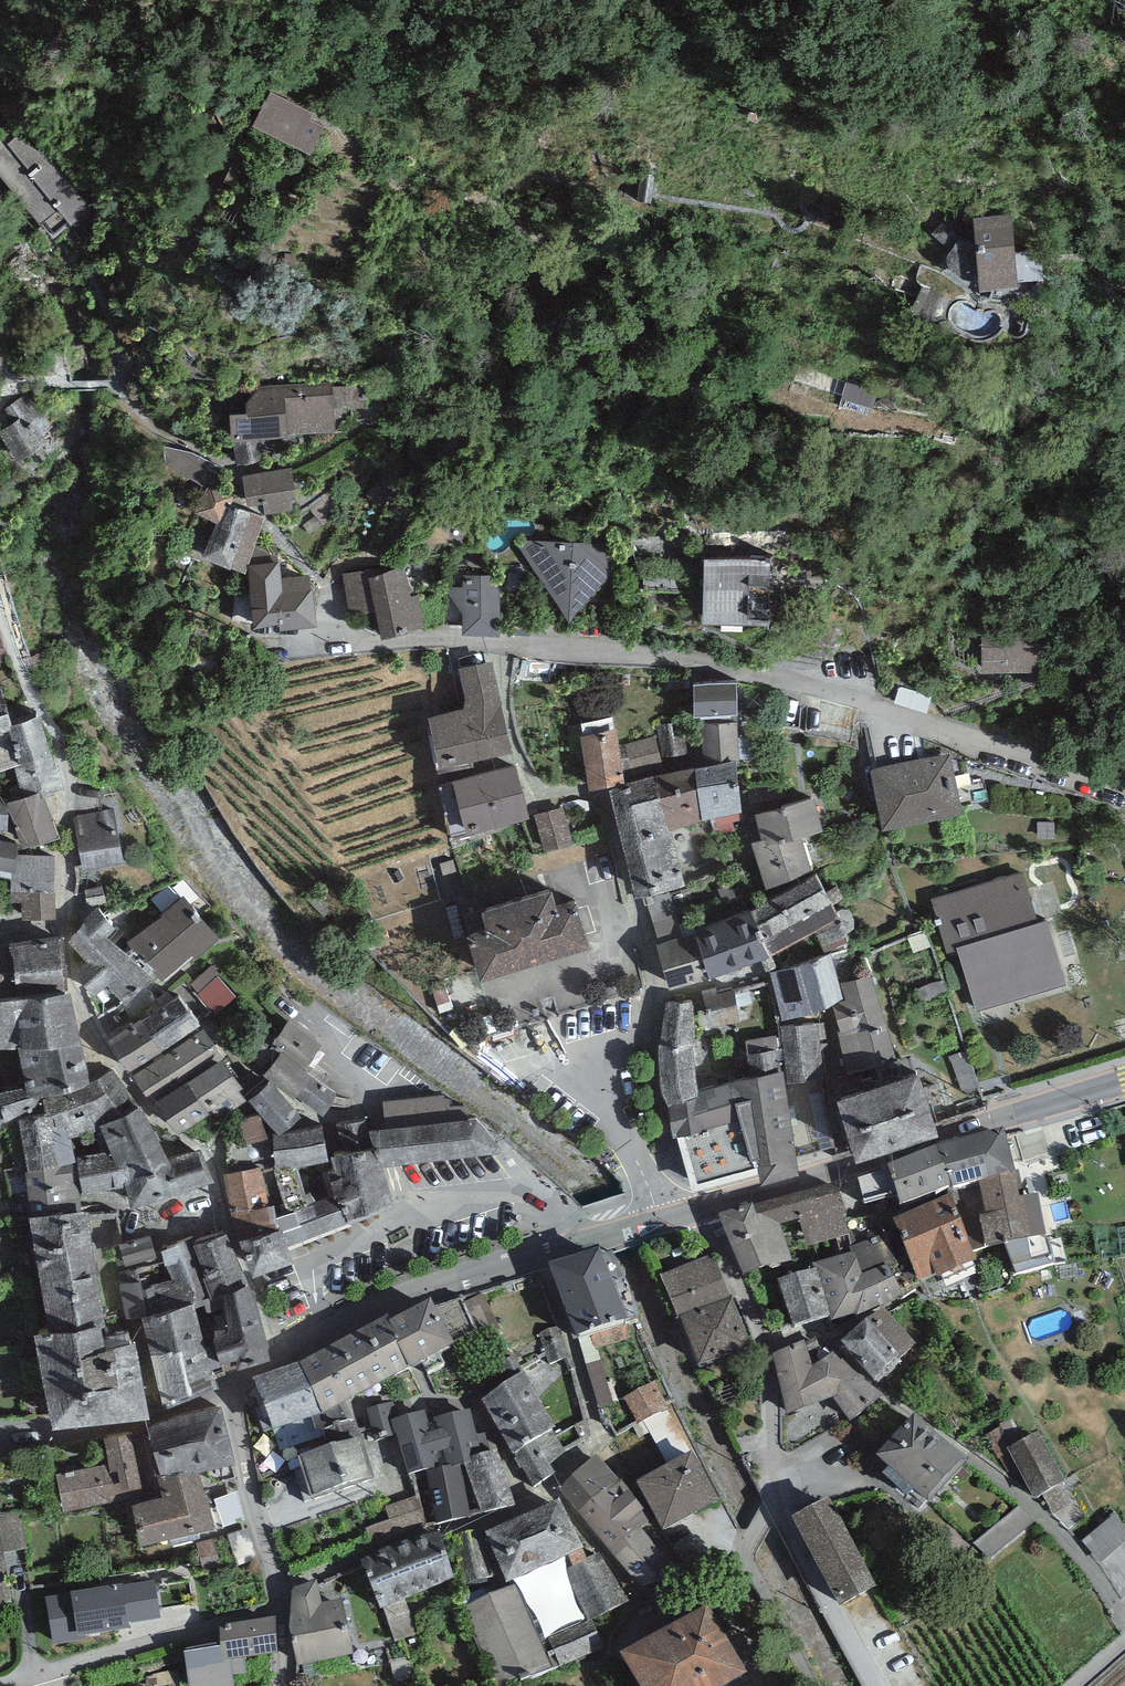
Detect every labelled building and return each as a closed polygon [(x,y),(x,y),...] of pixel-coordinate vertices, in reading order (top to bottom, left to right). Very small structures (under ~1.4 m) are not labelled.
[(313,114),(270,92),(252,127),(310,155),(325,127),(310,120),(313,114)] [(0,142),(0,173),(53,239),(91,209),(28,131),(6,148),(1,142),(0,142)] [(654,176),(639,176),(638,193),(637,202),(651,203),(654,176)] [(974,218),(980,293),(1016,291),(1016,283),(1013,252),(1011,215),(974,218)] [(1016,283),(1043,281),(1042,259),(1041,250),(1013,252),(1016,283)] [(876,408),(882,383),(858,378),(852,403),(876,408)] [(229,415),(231,442),(233,442),(263,440),(288,438),(288,435),(335,432),(334,409),(364,407),(362,385),(332,387),(332,381),(245,387),(246,414),(229,415)] [(0,433),(0,435),(19,463),(47,443),(41,435),(53,427),(37,404),(33,407),(24,395),(3,410),(13,424),(0,433)] [(263,440),(233,442),(238,470),(268,465),(263,440)] [(291,470),(242,477),(246,507),(263,504),(265,515),(292,511),(290,500),(296,499),(291,470)] [(235,491),(209,481),(195,515),(217,523),(203,559),(231,570),(231,569),(244,574),(264,518),(230,503),(235,491)] [(612,544),(514,541),(569,623),(614,573),(612,544)] [(771,561),(704,559),(702,624),(769,626),(771,561)] [(280,563),(249,567),(255,628),(279,626),(280,631),(317,627),(313,588),(310,589),(309,576),(282,579),(280,563)] [(373,569),(342,574),(349,616),(376,614),(368,578),(374,576),(373,569)] [(374,576),(368,578),(376,614),(382,639),(425,630),(418,596),(411,598),(405,570),(374,576)] [(463,615),(462,636),(500,637),(499,575),(462,575),(462,587),(446,588),(463,615)] [(1040,633),(982,635),(983,673),(1041,671),(1040,633)] [(436,764),(438,775),(473,767),(472,762),(513,754),(493,662),(458,670),(464,700),(466,710),(428,718),(438,764),(436,764)] [(692,684),(694,717),(738,715),(737,682),(692,684)] [(14,730),(12,725),(2,690),(0,690),(0,735),(14,730)] [(12,725),(14,730),(0,735),(0,772),(14,767),(23,797),(38,793),(39,799),(44,797),(61,792),(38,717),(12,725)] [(580,737),(589,791),(608,788),(625,785),(615,729),(613,729),(611,718),(580,723),(583,736),(580,737)] [(684,721),(657,724),(662,758),(688,754),(684,721)] [(736,722),(700,725),(704,767),(735,763),(739,762),(736,722)] [(655,738),(624,746),(633,778),(664,770),(655,738)] [(950,754),(869,771),(881,832),(962,815),(950,754)] [(741,813),(735,763),(704,767),(694,769),(701,821),(741,813)] [(514,766),(452,782),(467,835),(529,819),(514,766)] [(694,769),(654,776),(664,815),(667,815),(671,829),(701,821),(694,769)] [(625,785),(608,788),(618,827),(664,815),(654,776),(625,785)] [(60,839),(44,797),(39,799),(38,793),(23,797),(7,803),(23,851),(60,839)] [(813,798),(754,815),(762,842),(776,838),(778,845),(801,838),(823,832),(813,798)] [(564,808),(535,816),(545,854),(574,845),(564,808)] [(113,809),(73,816),(83,871),(124,864),(113,809)] [(618,827),(628,867),(677,856),(671,829),(667,815),(664,815),(618,827)] [(776,838),(762,842),(751,844),(770,901),(814,877),(801,838),(778,845),(776,838)] [(0,841),(0,870),(12,872),(16,872),(17,856),(17,844),(0,841)] [(55,857),(17,856),(16,872),(12,872),(10,893),(55,893),(55,857)] [(677,856),(628,867),(636,900),(686,887),(677,856)] [(1023,872),(930,899),(947,954),(958,951),(976,1012),(1066,985),(1046,921),(1038,923),(1023,872)] [(817,876),(814,877),(770,901),(750,912),(770,957),(836,918),(817,876)] [(102,887),(86,890),(88,902),(104,899),(102,887)] [(466,936),(481,983),(589,950),(574,901),(556,906),(552,892),(481,914),(486,930),(466,936)] [(54,921),(55,893),(10,893),(10,904),(22,904),(22,921),(54,921)] [(184,897),(127,942),(163,983),(193,956),(196,960),(219,939),(184,897)] [(95,908),(68,942),(86,962),(76,972),(95,997),(107,986),(125,1006),(153,978),(107,937),(115,929),(95,908)] [(770,957),(750,912),(695,933),(709,979),(770,957)] [(660,944),(656,945),(670,990),(709,979),(695,933),(682,937),(677,916),(653,923),(660,944)] [(59,937),(11,943),(12,947),(16,982),(18,990),(66,985),(59,937)] [(16,982),(12,947),(0,948),(0,984),(16,982)] [(832,955),(768,972),(782,1022),(833,1008),(832,1004),(845,1001),(840,983),(832,955)] [(219,974),(211,965),(190,985),(198,993),(199,992),(217,976),(219,974)] [(872,974),(840,983),(845,1001),(832,1004),(833,1008),(840,1032),(837,1032),(849,1074),(896,1060),(872,974)] [(237,997),(217,976),(199,992),(198,993),(196,995),(215,1016),(237,997)] [(717,988),(701,991),(709,1029),(740,1023),(734,991),(718,994),(717,988)] [(17,1050),(81,1047),(70,996),(0,1002),(0,1050),(17,1050)] [(179,997),(142,1022),(162,1052),(199,1027),(179,997)] [(666,1003),(658,1049),(691,1045),(694,1044),(692,1001),(666,1003)] [(141,1020),(108,1041),(128,1073),(162,1052),(142,1022),(141,1020)] [(303,1070),(322,1045),(290,1021),(271,1045),(281,1053),(303,1070)] [(818,1024),(781,1027),(787,1085),(824,1081),(818,1024)] [(204,1031),(170,1052),(185,1075),(219,1053),(204,1031)] [(775,1036),(745,1041),(749,1078),(781,1072),(775,1036)] [(661,1090),(668,1107),(673,1139),(677,1139),(740,1121),(735,1104),(742,1103),(735,1080),(697,1090),(691,1045),(658,1049),(661,1090)] [(81,1047),(17,1050),(26,1088),(29,1101),(43,1098),(68,1093),(91,1085),(90,1082),(81,1047)] [(170,1052),(133,1076),(147,1099),(185,1075),(170,1052)] [(281,1053),(263,1077),(270,1082),(294,1100),(296,1098),(311,1077),(303,1070),(281,1053)] [(224,1059),(188,1083),(209,1115),(214,1123),(247,1102),(240,1092),(244,1090),(224,1059)] [(113,1070),(90,1082),(91,1085),(68,1093),(43,1098),(45,1110),(46,1116),(53,1115),(55,1129),(66,1128),(68,1139),(102,1130),(99,1127),(140,1108),(113,1070)] [(749,1078),(735,1080),(742,1103),(735,1104),(740,1121),(755,1174),(759,1173),(761,1189),(798,1178),(783,1071),(781,1072),(749,1078)] [(921,1075),(836,1102),(855,1163),(940,1136),(921,1075)] [(338,1096),(311,1077),(296,1098),(323,1117),(338,1096)] [(270,1082),(249,1101),(260,1115),(278,1134),(284,1133),(302,1117),(270,1082)] [(188,1083),(156,1104),(178,1136),(209,1115),(188,1083)] [(0,1093),(0,1127),(4,1125),(45,1110),(43,1098),(29,1101),(26,1088),(0,1093)] [(382,1161),(385,1168),(501,1153),(501,1148),(477,1119),(468,1120),(466,1106),(452,1107),(451,1099),(445,1099),(445,1095),(381,1102),(385,1130),(368,1132),(378,1161),(382,1161)] [(140,1108),(99,1127),(102,1130),(110,1153),(76,1157),(83,1195),(125,1187),(130,1209),(215,1183),(201,1150),(168,1160),(140,1108)] [(46,1116),(19,1121),(28,1173),(76,1163),(68,1139),(66,1128),(55,1129),(53,1115),(46,1116)] [(240,1121),(246,1142),(247,1146),(253,1144),(267,1140),(260,1115),(240,1121)] [(740,1121),(677,1139),(692,1192),(755,1174),(740,1121)] [(278,1134),(272,1135),(276,1166),(277,1171),(279,1171),(297,1167),(298,1169),(327,1163),(329,1162),(322,1126),(284,1133),(278,1134)] [(1004,1126),(936,1144),(951,1184),(952,1186),(979,1179),(1015,1170),(1004,1126)] [(246,1142),(226,1144),(226,1174),(222,1175),(230,1214),(239,1242),(279,1232),(277,1218),(275,1206),(269,1207),(261,1171),(260,1168),(253,1144),(247,1146),(246,1142)] [(936,1144),(887,1163),(889,1168),(857,1177),(864,1203),(897,1193),(900,1203),(951,1184),(936,1144)] [(374,1150),(330,1158),(332,1162),(329,1162),(327,1163),(335,1197),(348,1225),(395,1208),(382,1162),(378,1162),(374,1150)] [(82,1213),(76,1163),(28,1173),(25,1173),(31,1218),(82,1213)] [(275,1206),(277,1218),(279,1232),(281,1231),(289,1251),(350,1227),(348,1225),(335,1197),(315,1204),(311,1194),(305,1196),(298,1169),(297,1167),(279,1171),(277,1171),(276,1166),(261,1171),(269,1207),(275,1206)] [(1015,1170),(979,1179),(986,1213),(979,1214),(962,1218),(973,1249),(985,1245),(1004,1241),(1045,1234),(1038,1192),(1024,1194),(1019,1168),(1015,1170)] [(837,1180),(753,1203),(760,1229),(781,1223),(800,1218),(807,1246),(836,1238),(851,1234),(847,1219),(837,1180)] [(951,1193),(892,1218),(919,1281),(936,1273),(937,1277),(976,1259),(973,1249),(962,1218),(951,1193)] [(753,1203),(717,1212),(743,1273),(792,1260),(781,1223),(760,1229),(753,1203)] [(31,1218),(37,1261),(94,1252),(88,1212),(82,1213),(31,1218)] [(883,1212),(847,1219),(851,1234),(836,1238),(841,1255),(851,1252),(854,1251),(862,1274),(886,1264),(898,1261),(883,1212)] [(279,1232),(239,1242),(253,1279),(293,1264),(289,1251),(281,1231),(279,1232)] [(1049,1233),(1045,1234),(1004,1241),(1014,1273),(1055,1260),(1049,1233)] [(150,1235),(118,1245),(125,1268),(157,1258),(150,1235)] [(227,1236),(194,1246),(212,1300),(250,1286),(227,1236)] [(192,1240),(161,1252),(170,1280),(143,1289),(141,1281),(120,1285),(129,1332),(144,1329),(141,1319),(195,1304),(196,1309),(213,1302),(212,1300),(194,1246),(192,1240)] [(600,1245),(548,1261),(575,1335),(628,1317),(600,1245)] [(812,1263),(814,1267),(816,1266),(831,1314),(829,1315),(831,1321),(855,1313),(856,1315),(903,1294),(886,1264),(862,1274),(854,1251),(851,1252),(841,1255),(812,1263)] [(94,1252),(37,1261),(48,1333),(49,1337),(106,1328),(94,1252)] [(713,1253),(660,1274),(677,1317),(680,1316),(731,1296),(713,1253)] [(814,1267),(777,1278),(778,1280),(792,1326),(829,1315),(831,1314),(816,1266),(814,1267)] [(250,1286),(212,1300),(213,1302),(218,1316),(213,1317),(214,1344),(206,1347),(214,1378),(270,1360),(269,1355),(250,1286)] [(482,1293),(465,1301),(484,1337),(500,1328),(482,1293)] [(751,1345),(731,1296),(680,1316),(699,1365),(751,1345)] [(391,1318),(389,1319),(400,1341),(397,1343),(409,1366),(455,1343),(454,1341),(436,1306),(431,1297),(391,1318)] [(461,1297),(436,1306),(454,1341),(476,1329),(461,1297)] [(195,1304),(141,1319),(144,1329),(164,1410),(217,1389),(214,1378),(206,1347),(196,1309),(195,1304)] [(916,1344),(882,1305),(841,1341),(877,1382),(902,1361),(899,1358),(916,1344)] [(388,1314),(299,1361),(321,1413),(409,1366),(397,1343),(400,1341),(389,1319),(391,1318),(388,1314)] [(570,1357),(559,1326),(539,1333),(550,1364),(570,1357)] [(49,1337),(48,1333),(34,1336),(52,1430),(149,1420),(135,1342),(130,1343),(129,1332),(108,1336),(106,1328),(49,1337)] [(833,1397),(850,1420),(882,1394),(843,1357),(841,1359),(833,1351),(812,1365),(804,1339),(772,1353),(786,1413),(833,1397)] [(299,1361),(252,1377),(272,1429),(321,1413),(299,1361)] [(605,1362),(594,1366),(607,1406),(618,1402),(605,1362)] [(481,1399),(513,1454),(552,1429),(555,1426),(524,1369),(481,1399)] [(637,1424),(645,1420),(668,1408),(666,1405),(654,1382),(624,1398),(637,1424)] [(428,1419),(425,1409),(398,1416),(394,1400),(366,1408),(376,1440),(397,1434),(408,1474),(425,1469),(426,1472),(460,1463),(464,1462),(473,1459),(471,1455),(490,1450),(486,1433),(478,1435),(470,1408),(428,1419)] [(668,1408),(645,1420),(666,1462),(694,1449),(671,1402),(666,1405),(668,1408)] [(148,1428),(160,1477),(161,1480),(200,1472),(236,1465),(222,1407),(178,1417),(148,1428)] [(967,1458),(914,1412),(876,1455),(889,1466),(912,1488),(928,1502),(967,1458)] [(329,1444),(297,1454),(312,1498),(375,1478),(356,1418),(324,1429),(329,1444)] [(566,1451),(552,1429),(513,1454),(533,1486),(572,1461),(566,1451)] [(1014,1430),(996,1437),(1014,1481),(1029,1475),(1041,1505),(1074,1492),(1051,1438),(1022,1450),(1014,1430)] [(108,1464),(56,1474),(63,1512),(144,1496),(131,1433),(103,1438),(108,1464)] [(473,1459),(464,1462),(481,1512),(515,1505),(497,1449),(490,1450),(471,1455),(473,1459)] [(664,1464),(692,1514),(720,1499),(694,1449),(666,1462),(664,1464)] [(595,1454),(559,1489),(578,1510),(604,1486),(607,1490),(619,1480),(595,1454)] [(470,1516),(460,1463),(426,1472),(435,1524),(470,1516)] [(692,1514),(664,1464),(636,1480),(664,1530),(692,1514)] [(882,1473),(905,1495),(912,1488),(889,1466),(882,1473)] [(200,1472),(161,1480),(158,1480),(163,1498),(132,1507),(141,1548),(217,1530),(200,1472)] [(644,1509),(619,1480),(607,1490),(604,1486),(578,1510),(612,1553),(641,1529),(650,1522),(642,1510),(644,1509)] [(221,1495),(231,1522),(251,1514),(241,1487),(221,1495)] [(418,1495),(385,1506),(390,1519),(365,1528),(371,1546),(429,1526),(418,1495)] [(828,1496),(791,1516),(839,1605),(877,1585),(828,1496)] [(560,1498),(484,1532),(507,1582),(583,1548),(560,1498)] [(3,1553),(26,1548),(19,1513),(0,1514),(0,1538),(3,1553)] [(1088,1536),(1104,1562),(1124,1549),(1124,1516),(1124,1514),(1088,1536)] [(675,1571),(641,1529),(612,1553),(640,1586),(675,1571)] [(393,1545),(360,1560),(379,1608),(383,1607),(405,1598),(454,1577),(441,1530),(393,1545)] [(482,1535),(457,1541),(467,1583),(492,1577),(482,1535)] [(11,1602),(3,1553),(0,1538),(0,1604),(11,1602)] [(630,1601),(599,1552),(564,1570),(586,1616),(588,1621),(591,1619),(630,1601)] [(317,1579),(291,1588),(290,1628),(297,1665),(353,1654),(343,1598),(322,1603),(317,1579)] [(154,1580),(124,1585),(130,1623),(160,1618),(154,1580)] [(71,1593),(45,1596),(51,1644),(80,1640),(80,1636),(130,1628),(130,1623),(124,1585),(124,1583),(70,1590),(71,1593)] [(516,1584),(461,1607),(497,1685),(519,1677),(520,1681),(552,1668),(538,1636),(516,1584)] [(416,1633),(405,1598),(383,1607),(395,1641),(416,1633)] [(621,1652),(641,1685),(721,1685),(746,1672),(707,1603),(621,1652)] [(220,1625),(221,1646),(184,1650),(187,1685),(233,1685),(234,1685),(230,1658),(278,1653),(277,1616),(220,1625)] [(586,1616),(538,1636),(552,1668),(553,1670),(603,1648),(591,1619),(588,1621),(586,1616)]
